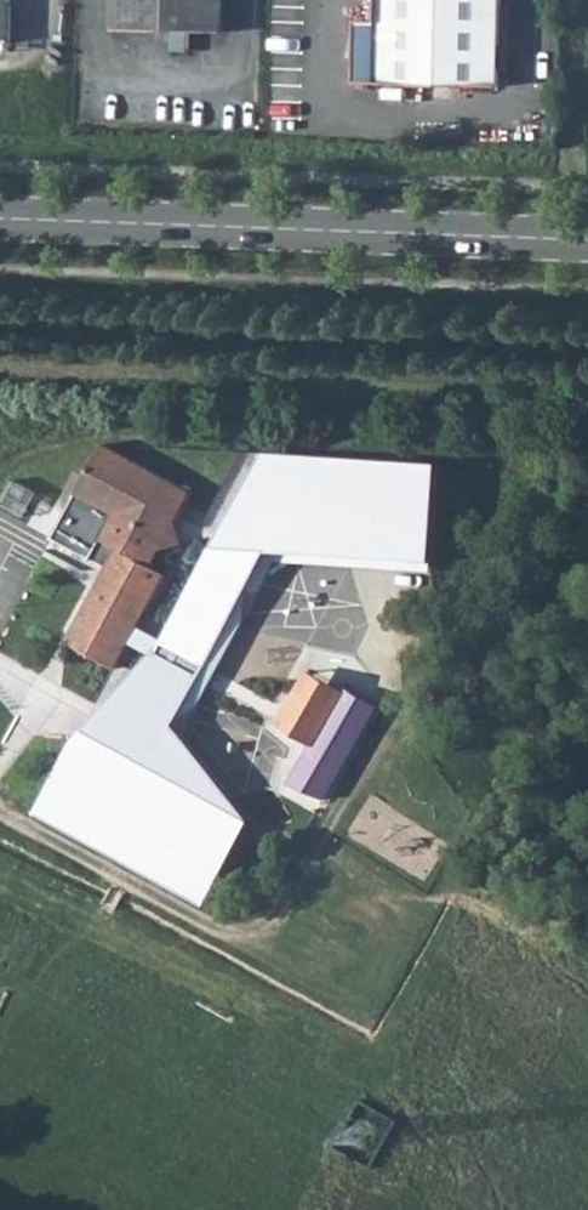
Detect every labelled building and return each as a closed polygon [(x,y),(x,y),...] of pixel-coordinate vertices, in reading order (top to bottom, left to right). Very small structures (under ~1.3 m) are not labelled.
[(15,43),(15,0),(0,0),(0,42),(15,43)] [(118,31),(226,32),(226,0),(118,0),(118,31)] [(379,22),(358,21),(357,83),(502,86),(503,0),(380,0),(379,22)] [(109,569),(68,644),(117,671),(166,576),(152,568),(162,550),(175,546),(169,524),(172,519),(177,522),(193,492),(104,444),(53,539),(109,569)] [(159,645),(78,734),(36,813),(207,905),(253,820),(183,733),(278,561),(435,571),(442,462),(267,450),(159,645)] [(311,672),(279,728),(313,747),(344,690),(311,672)] [(313,747),(291,786),(325,802),(333,786),(345,765),(377,708),(344,690),(313,747)] [(152,1209),(121,1195),(114,1209),(152,1209)]
